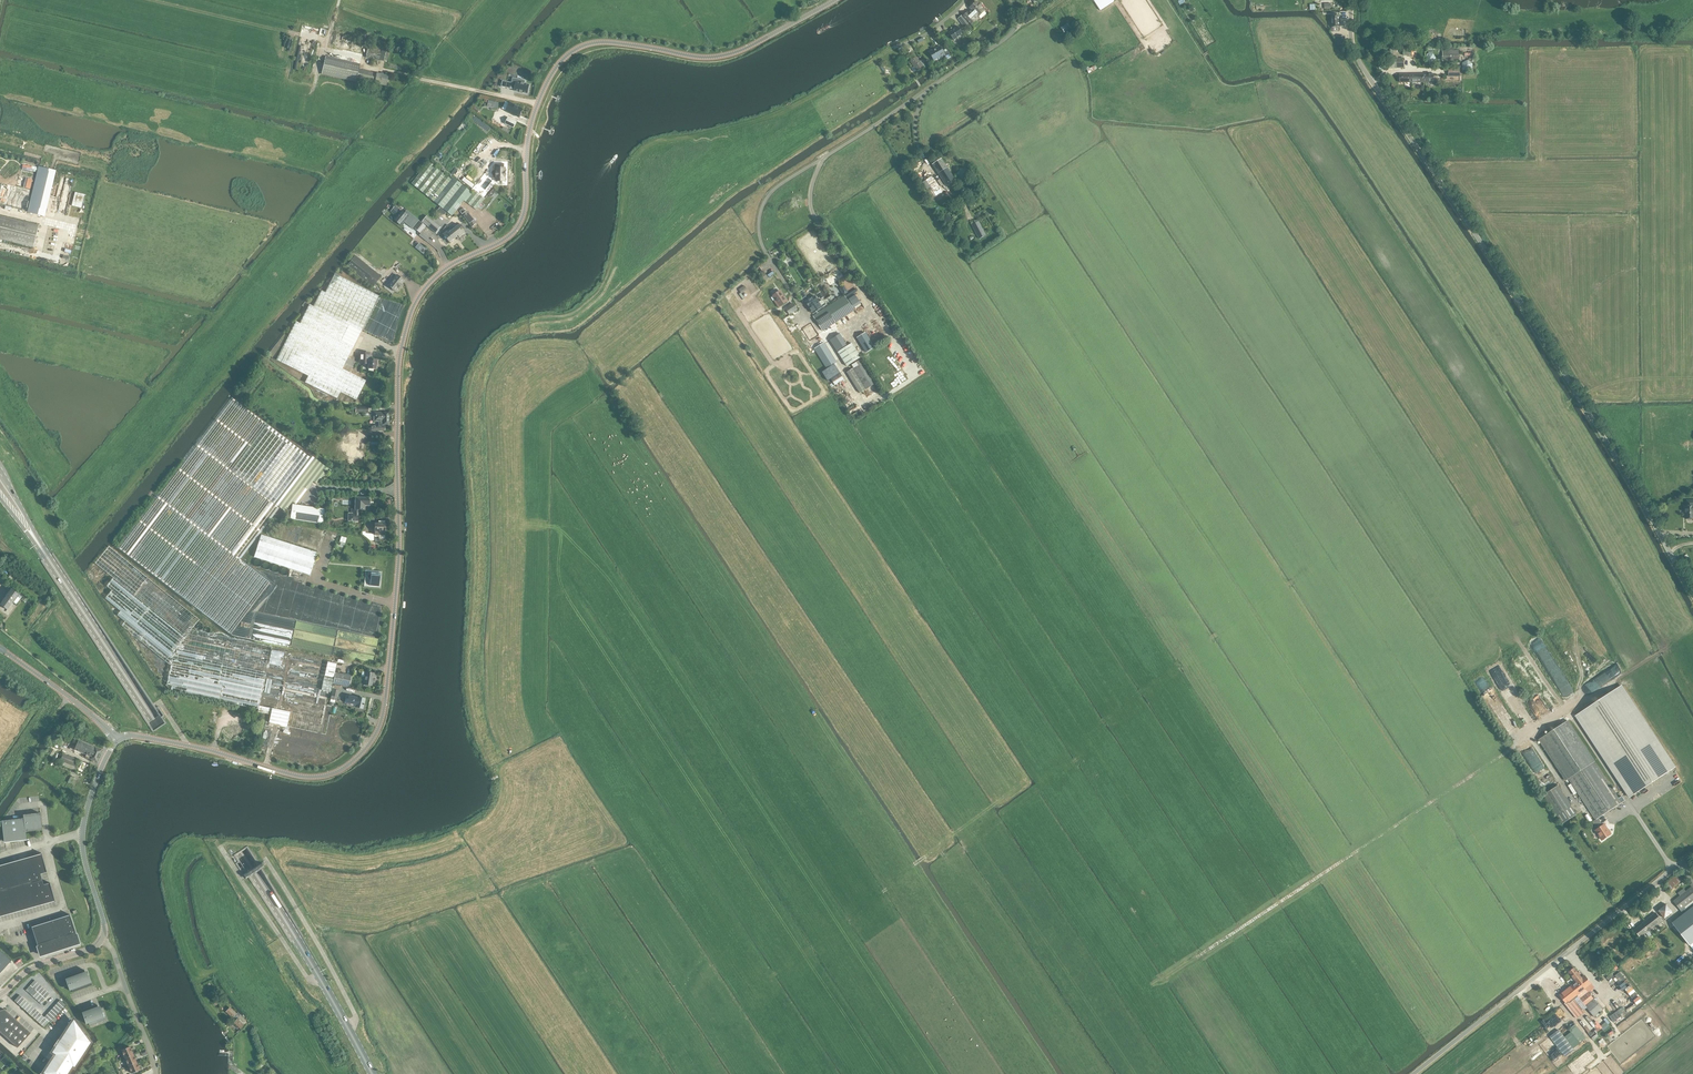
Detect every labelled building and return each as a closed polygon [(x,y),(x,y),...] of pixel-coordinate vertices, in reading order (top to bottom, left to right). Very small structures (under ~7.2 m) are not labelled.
[(1100,11),(1114,1),(1113,0),(1093,0),(1100,11)] [(967,13),(963,16),(971,24),(975,21),(973,18),(976,15),(978,17),(985,11),(976,2),(970,8),(972,10),(968,13),(967,13)] [(966,29),(970,25),(962,15),(958,19),(966,29)] [(1340,15),(1331,15),(1332,27),(1340,27),(1340,15)] [(1064,32),(1070,29),(1067,24),(1061,28),(1064,32)] [(953,40),(963,34),(958,27),(948,33),(953,40)] [(366,58),(387,62),(390,48),(369,44),(366,58)] [(944,55),(947,59),(951,57),(946,49),(943,51),(940,46),(934,50),(933,50),(929,52),(934,60),(939,57),(939,58),(944,55)] [(1443,51),(1443,56),(1443,62),(1460,61),(1459,51),(1443,51)] [(1426,58),(1429,62),(1434,62),(1436,58),(1433,54),(1429,54),(1426,58)] [(359,69),(360,64),(326,56),(321,75),(355,82),(356,80),(377,84),(376,90),(379,90),(380,85),(386,86),(388,76),(377,73),(359,69)] [(917,70),(928,63),(924,58),(919,62),(916,57),(910,61),(917,70)] [(1390,68),(1404,68),(1404,59),(1390,59),(1390,68)] [(1467,72),(1472,69),(1473,63),(1468,60),(1462,63),(1462,69),(1467,72)] [(1400,74),(1400,83),(1435,82),(1435,74),(1400,74)] [(512,83),(511,89),(515,89),(515,91),(520,92),(520,93),(520,92),(522,92),(522,93),(528,94),(529,85),(525,84),(525,81),(513,78),(512,83)] [(521,113),(523,109),(510,103),(506,111),(519,117),(520,116),(520,117),(522,113),(521,113)] [(508,117),(505,124),(514,128),(517,122),(508,117)] [(946,185),(955,179),(941,159),(933,165),(946,185)] [(428,162),(411,183),(417,188),(451,215),(452,216),(464,200),(471,192),(453,178),(452,180),(434,166),(428,162)] [(492,167),(492,179),(496,179),(496,181),(505,181),(505,168),(504,168),(504,164),(495,163),(492,167)] [(27,211),(43,215),(54,172),(38,168),(27,211)] [(966,168),(960,169),(957,175),(960,180),(967,180),(970,174),(966,168)] [(21,170),(20,176),(33,179),(34,173),(21,170)] [(932,176),(922,183),(927,190),(931,187),(936,196),(942,191),(932,176)] [(464,177),(462,180),(472,188),(474,185),(464,177)] [(31,191),(2,183),(0,191),(0,205),(26,211),(31,191)] [(489,195),(493,197),(497,190),(494,188),(489,195)] [(82,207),(85,194),(75,191),(72,205),(82,207)] [(476,210),(485,199),(474,191),(466,202),(471,206),(476,210)] [(395,206),(391,212),(395,215),(400,210),(395,206)] [(440,207),(438,210),(444,215),(447,212),(440,207)] [(463,208),(459,211),(462,215),(472,227),(477,223),(467,211),(466,212),(463,208)] [(402,211),(394,220),(402,226),(405,222),(406,223),(413,229),(419,221),(419,220),(414,216),(413,216),(413,217),(406,211),(405,213),(402,211)] [(33,248),(39,226),(0,216),(0,240),(33,248)] [(436,233),(441,227),(427,216),(422,222),(436,233)] [(960,225),(971,244),(977,240),(977,239),(979,238),(985,235),(978,222),(973,225),(975,230),(972,232),(966,222),(960,225)] [(463,230),(465,229),(461,224),(452,231),(457,237),(458,236),(460,238),(465,233),(463,230)] [(457,237),(452,231),(451,229),(443,234),(450,243),(457,237)] [(429,241),(431,238),(422,232),(420,235),(429,241)] [(355,255),(347,266),(373,287),(381,276),(355,255)] [(759,275),(764,282),(768,279),(764,272),(759,275)] [(379,296),(335,274),(325,293),(321,291),(313,307),(309,305),(300,324),(296,322),(276,360),(308,376),(305,382),(337,399),(340,392),(356,400),(366,381),(342,369),(345,364),(354,369),(357,362),(348,358),(359,335),(379,296)] [(397,275),(388,285),(395,291),(404,281),(397,275)] [(780,306),(787,301),(780,291),(773,296),(780,306)] [(805,302),(813,314),(822,308),(821,306),(824,304),(824,303),(823,301),(821,300),(818,302),(814,296),(805,302)] [(845,296),(813,316),(823,331),(854,311),(845,296)] [(785,308),(789,315),(797,310),(793,303),(785,308)] [(804,328),(811,339),(817,334),(811,324),(804,328)] [(856,339),(865,354),(875,348),(866,333),(856,339)] [(839,334),(830,341),(837,352),(846,345),(839,334)] [(835,364),(837,363),(824,343),(815,349),(827,369),(835,364)] [(852,343),(838,352),(847,366),(861,357),(852,343)] [(272,358),(278,350),(274,347),(268,355),(272,358)] [(369,360),(370,353),(360,353),(359,364),(368,364),(368,369),(376,369),(377,360),(369,360)] [(861,359),(853,365),(855,368),(848,372),(862,392),(877,382),(861,359)] [(827,369),(822,372),(827,381),(831,379),(840,373),(834,364),(837,363),(835,364),(827,369)] [(844,380),(840,373),(831,379),(835,386),(844,380)] [(270,582),(240,559),(278,510),(283,514),(303,487),(307,490),(313,482),(317,484),(328,469),(310,455),(309,457),(267,425),(231,398),(117,548),(230,634),(270,582)] [(389,425),(389,412),(374,412),(374,422),(382,422),(382,426),(372,426),(372,431),(385,431),(385,426),(384,426),(384,425),(389,425)] [(343,452),(342,460),(346,460),(346,461),(363,461),(364,452),(356,451),(357,440),(356,440),(356,435),(347,435),(346,440),(349,441),(348,451),(347,451),(347,452),(343,452)] [(343,475),(343,474),(343,472),(342,471),(341,470),(340,469),(338,468),(337,468),(336,468),(333,468),(332,469),(331,470),(330,471),(329,472),(329,474),(328,475),(329,477),(329,478),(330,480),(331,480),(333,482),(335,483),(337,483),(338,482),(340,482),(341,481),(342,480),(343,478),(343,477),(343,475)] [(360,476),(360,475),(359,473),(359,472),(358,471),(357,470),(355,469),(354,468),(353,468),(351,468),(350,469),(349,469),(347,470),(346,472),(346,473),(345,474),(345,476),(345,477),(346,479),(346,480),(347,481),(348,482),(349,483),(352,483),(353,483),(355,483),(356,482),(358,481),(359,480),(359,479),(360,478),(360,476)] [(355,509),(358,510),(369,510),(369,498),(356,498),(355,509)] [(325,509),(298,505),(292,504),(290,519),(296,520),(323,524),(325,509)] [(349,514),(348,521),(357,521),(358,514),(358,510),(355,509),(353,509),(353,514),(349,514)] [(375,524),(375,531),(375,535),(385,535),(385,531),(385,524),(375,524)] [(254,557),(305,573),(310,574),(317,553),(261,535),(254,557)] [(108,547),(94,564),(111,578),(185,637),(191,630),(199,620),(108,547)] [(365,570),(363,587),(381,589),(382,571),(365,570)] [(1,604),(0,605),(7,610),(13,602),(16,604),(22,597),(19,594),(12,589),(1,604)] [(271,634),(266,643),(318,650),(317,645),(311,644),(310,635),(316,634),(317,633),(309,632),(310,623),(308,628),(308,623),(305,622),(306,626),(303,624),(302,625),(301,625),(302,622),(299,620),(290,622),(290,625),(289,624),(268,621),(252,623),(260,625),(255,633),(251,633),(250,636),(258,637),(259,631),(260,631),(261,629),(271,634)] [(272,647),(191,630),(185,637),(174,651),(170,669),(175,670),(174,675),(179,676),(178,681),(183,682),(181,687),(186,689),(185,694),(259,709),(259,706),(265,678),(272,647)] [(1534,650),(1560,692),(1568,687),(1542,646),(1534,650)] [(1605,684),(1616,676),(1610,667),(1599,675),(1605,684)] [(1530,720),(1499,668),(1491,672),(1523,725),(1530,720)] [(360,683),(359,687),(363,687),(372,688),(372,686),(374,674),(366,672),(362,672),(361,676),(365,677),(364,684),(360,683)] [(334,684),(350,687),(352,676),(335,673),(334,684)] [(330,692),(325,691),(265,678),(259,706),(272,709),(269,722),(326,735),(332,706),(327,705),(330,692)] [(337,701),(339,691),(340,686),(335,685),(334,686),(332,685),(331,691),(332,691),(330,699),(337,701)] [(1576,716),(1630,797),(1675,767),(1621,686),(1576,716)] [(349,696),(346,695),(345,702),(356,705),(356,707),(363,709),(365,699),(358,697),(358,698),(349,696)] [(228,717),(225,726),(227,727),(226,731),(240,735),(241,731),(243,732),(246,723),(228,717)] [(1566,781),(1569,779),(1596,819),(1592,822),(1597,830),(1596,830),(1602,840),(1611,834),(1605,825),(1603,826),(1598,818),(1621,803),(1594,762),(1568,722),(1539,740),(1566,781)] [(102,750),(79,741),(75,750),(87,755),(86,757),(86,759),(89,760),(90,759),(97,762),(102,750)] [(57,753),(50,765),(52,766),(59,754),(57,753)] [(79,760),(63,754),(59,764),(75,770),(79,760)] [(1563,824),(1577,815),(1558,786),(1544,795),(1563,824)] [(40,813),(23,815),(23,818),(2,821),(4,841),(27,839),(27,838),(26,838),(26,832),(42,830),(40,813)] [(50,882),(49,883),(43,885),(40,874),(46,872),(46,873),(47,872),(41,853),(42,855),(0,867),(0,916),(54,900),(55,902),(50,882)] [(1677,874),(1667,883),(1672,889),(1682,880),(1677,874)] [(1692,900),(1692,888),(1692,887),(1686,891),(1684,889),(1678,893),(1680,896),(1673,901),(1680,910),(1692,900)] [(1665,919),(1673,912),(1666,904),(1658,910),(1665,919)] [(1692,942),(1692,908),(1672,924),(1689,945),(1692,942)] [(1649,931),(1662,921),(1656,913),(1634,930),(1640,938),(1646,933),(1649,937),(1651,935),(1649,931)] [(70,914),(70,915),(70,916),(32,928),(32,926),(31,927),(40,955),(79,943),(70,914)] [(0,950),(0,973),(12,960),(0,950)] [(1594,1017),(1603,1010),(1588,992),(1594,988),(1585,976),(1582,978),(1574,968),(1568,972),(1576,982),(1560,995),(1566,1003),(1577,995),(1594,1017)] [(92,985),(88,975),(87,971),(85,972),(84,970),(65,977),(70,991),(72,990),(72,992),(92,985)] [(1620,971),(1615,975),(1621,982),(1626,978),(1620,971)] [(1619,985),(1623,990),(1628,986),(1624,981),(1619,985)] [(1631,984),(1625,989),(1638,1004),(1643,999),(1631,984)] [(105,1020),(101,1010),(100,1006),(98,1006),(97,1004),(81,1010),(86,1024),(88,1023),(89,1025),(105,1020)] [(226,1011),(233,1018),(237,1013),(230,1007),(226,1011)] [(18,1048),(31,1033),(5,1009),(0,1011),(0,1032),(18,1048)] [(1614,1022),(1621,1017),(1617,1011),(1609,1016),(1614,1022)] [(237,1013),(233,1018),(236,1020),(233,1023),(240,1029),(246,1022),(240,1016),(241,1015),(238,1012),(237,1013)] [(49,1022),(44,1017),(42,1015),(37,1021),(44,1027),(49,1022)] [(90,1042),(75,1021),(71,1028),(69,1027),(66,1031),(68,1032),(40,1073),(69,1073),(90,1042)] [(1569,1029),(1580,1043),(1587,1038),(1575,1024),(1569,1029)] [(122,1050),(125,1058),(133,1054),(130,1046),(122,1050)] [(137,1062),(133,1054),(125,1058),(128,1065),(137,1062)] [(140,1069),(137,1062),(128,1065),(132,1073),(140,1069)]
